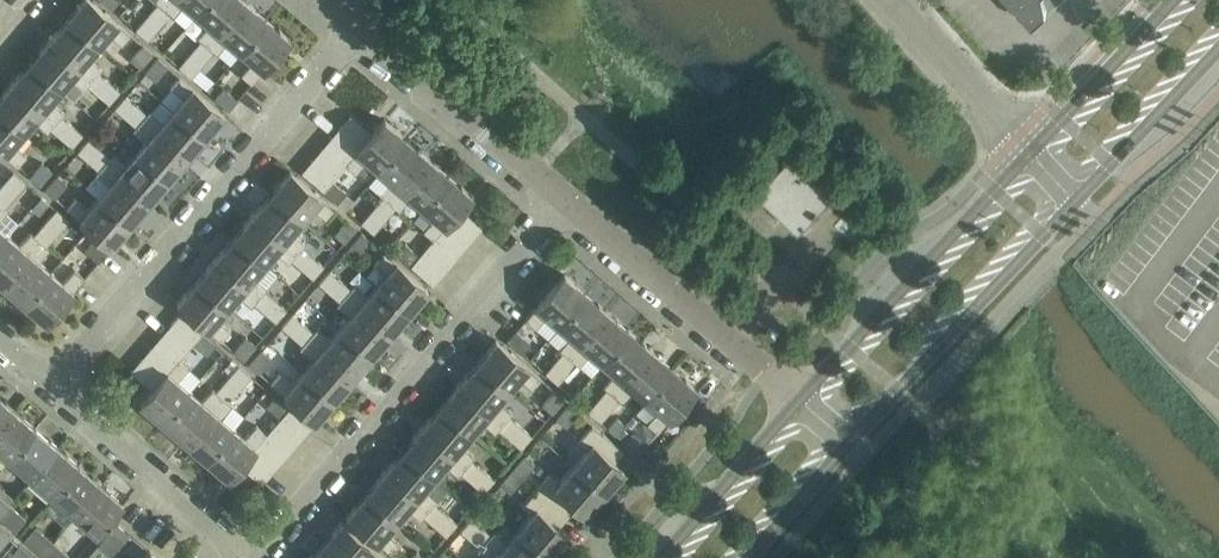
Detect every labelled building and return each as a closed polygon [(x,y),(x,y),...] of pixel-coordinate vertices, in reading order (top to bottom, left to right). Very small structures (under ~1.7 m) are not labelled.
[(66,18),(98,46),(109,34),(122,45),(131,34),(91,0),(82,0),(66,18)] [(112,9),(119,0),(102,0),(112,9)] [(146,16),(159,27),(170,14),(185,27),(196,14),(208,0),(171,0),(164,8),(157,3),(146,16)] [(171,0),(154,0),(157,3),(164,8),(171,0)] [(245,1),(245,0),(208,0),(196,14),(208,24),(197,37),(201,40),(207,46),(245,1)] [(1032,24),(1047,11),(1046,10),(1043,0),(1011,0),(1032,24)] [(267,19),(245,1),(207,46),(201,40),(190,53),(202,64),(213,51),(217,54),(228,41),(240,51),(267,19)] [(135,29),(148,40),(159,27),(146,16),(135,29)] [(87,85),(98,94),(109,82),(98,72),(101,69),(88,58),(98,46),(66,18),(48,40),(93,79),(87,85)] [(251,83),(262,70),(290,38),(267,19),(240,51),(252,61),(241,74),(251,83)] [(84,88),(87,85),(93,79),(48,40),(29,62),(61,89),(71,77),(84,88)] [(152,53),(143,45),(130,59),(140,67),(152,53)] [(190,53),(179,66),(191,77),(202,64),(190,53)] [(158,58),(145,72),(155,80),(167,66),(158,58)] [(72,125),(61,116),(64,112),(51,101),(61,89),(29,62),(11,83),(56,122),(50,128),(61,138),(72,125)] [(173,110),(205,137),(224,115),(179,76),(170,87),(183,98),(173,110)] [(109,82),(98,94),(109,103),(120,91),(109,82)] [(50,128),(56,122),(11,83),(0,96),(0,112),(24,132),(34,121),(47,132),(50,128)] [(215,97),(229,109),(237,100),(223,88),(215,97)] [(125,96),(114,108),(125,117),(136,105),(125,96)] [(168,181),(186,159),(141,120),(147,114),(136,105),(125,117),(136,127),(133,130),(146,141),(136,153),(168,181)] [(141,120),(186,159),(205,137),(173,110),(163,122),(150,111),(147,114),(141,120)] [(24,132),(0,112),(0,151),(18,166),(27,156),(14,144),(24,132)] [(350,115),(340,126),(362,144),(371,133),(350,115)] [(383,119),(371,133),(362,144),(352,156),(345,164),(345,165),(355,173),(366,160),(378,170),(406,138),(383,119)] [(61,138),(72,147),(83,134),(72,125),(61,138)] [(352,156),(362,144),(340,126),(330,137),(352,156)] [(330,137),(321,148),(343,167),(345,165),(345,164),(352,156),(330,137)] [(378,170),(367,183),(382,196),(389,202),(427,157),(406,138),(378,170)] [(88,161),(99,148),(88,139),(77,152),(88,161)] [(131,224),(149,202),(104,164),(110,157),(99,148),(88,161),(99,170),(96,173),(109,185),(99,197),(131,224)] [(333,179),(343,167),(321,148),(311,160),(333,179)] [(757,190),(759,193),(800,230),(816,213),(818,214),(822,210),(820,208),(838,190),(795,150),(757,190)] [(104,164),(149,202),(168,181),(136,153),(126,165),(113,154),(110,157),(104,164)] [(427,157),(389,202),(395,207),(399,210),(410,197),(422,208),(449,176),(427,157)] [(301,171),(323,190),(332,180),(333,179),(311,160),(301,171)] [(39,185),(52,170),(42,162),(30,176),(39,185)] [(289,170),(270,193),(302,220),(312,209),(325,220),(334,209),(289,170)] [(2,184),(14,195),(26,182),(13,171),(2,184)] [(45,189),(54,198),(67,183),(57,175),(45,189)] [(472,195),(449,176),(422,208),(434,218),(423,231),(433,239),(433,240),(440,231),(450,220),(460,209),(472,195)] [(346,192),(332,180),(323,190),(337,202),(346,192)] [(3,208),(14,195),(2,184),(0,186),(0,205),(3,208)] [(270,193),(251,215),(297,253),(291,260),(302,269),(313,256),(302,247),(305,243),(292,232),(302,220),(270,193)] [(40,213),(49,203),(41,196),(32,206),(40,213)] [(360,222),(367,227),(389,202),(382,196),(360,222)] [(66,208),(111,246),(131,224),(99,197),(88,209),(75,197),(66,208)] [(395,207),(389,202),(367,227),(373,233),(384,220),(395,207)] [(45,222),(58,233),(69,220),(56,209),(45,222)] [(481,227),(460,209),(450,220),(471,239),(481,227)] [(297,253),(251,215),(233,236),(265,264),(275,252),(288,263),(291,260),(297,253)] [(356,228),(346,220),(334,234),(344,242),(356,228)] [(462,250),(471,239),(450,220),(440,231),(462,250)] [(40,240),(47,245),(58,233),(45,222),(34,235),(31,232),(20,245),(8,234),(0,243),(0,283),(2,285),(40,240)] [(433,239),(430,242),(452,261),(462,250),(440,231),(433,240),(433,239)] [(361,232),(349,247),(359,255),(371,241),(361,232)] [(233,236),(215,257),(259,297),(254,303),(265,312),(276,300),(265,290),(268,287),(266,286),(277,274),(265,264),(233,236)] [(50,248),(47,245),(40,240),(2,285),(24,304),(51,272),(39,261),(50,248)] [(84,249),(99,261),(107,252),(92,240),(84,249)] [(442,272),(452,261),(430,242),(421,253),(442,272)] [(406,243),(397,253),(411,265),(419,255),(406,243)] [(377,285),(409,312),(428,289),(383,251),(374,261),(387,273),(377,285)] [(433,284),(442,272),(421,253),(419,255),(411,265),(433,284)] [(313,256),(302,269),(313,278),(324,266),(313,256)] [(259,297),(215,257),(196,280),(228,307),(238,295),(251,306),(254,303),(259,297)] [(63,282),(51,272),(24,304),(46,323),(84,278),(74,269),(63,282)] [(329,270),(318,283),(329,292),(340,280),(329,270)] [(564,274),(525,319),(536,328),(547,315),(559,325),(586,293),(564,274)] [(228,307),(196,280),(176,302),(221,341),(230,330),(217,319),(228,307)] [(340,328),(372,355),(390,333),(345,295),(351,289),(340,280),(329,292),(340,301),(337,305),(350,316),(340,328)] [(345,295),(390,333),(409,312),(377,285),(367,297),(354,285),(351,289),(345,295)] [(586,293),(559,325),(571,335),(560,348),(563,351),(570,357),(608,312),(586,293)] [(276,322),(287,309),(276,300),(265,312),(276,322)] [(567,373),(576,362),(579,365),(590,352),(602,362),(630,330),(608,312),(570,357),(563,351),(554,362),(567,373)] [(303,323),(292,313),(281,326),(292,336),(303,323)] [(191,344),(193,343),(201,333),(179,314),(169,325),(191,344)] [(303,371),(334,399),(353,377),(308,338),(314,332),(303,323),(292,336),(303,345),(300,348),(313,359),(303,371)] [(169,325),(160,336),(182,355),(191,344),(169,325)] [(308,338),(353,377),(372,355),(340,328),(330,340),(316,329),(314,332),(308,338)] [(651,349),(630,330),(602,362),(614,373),(603,386),(606,388),(613,394),(651,349)] [(530,343),(515,331),(507,340),(521,352),(530,343)] [(201,333),(193,343),(207,355),(215,345),(201,333)] [(182,355),(160,336),(150,348),(171,366),(179,358),(182,355)] [(243,359),(256,345),(246,337),(234,351),(243,359)] [(476,362),(509,390),(519,378),(532,389),(541,378),(496,340),(476,362)] [(150,348),(140,359),(162,378),(171,366),(150,348)] [(610,410),(619,399),(623,402),(634,389),(646,400),(673,368),(651,349),(613,394),(606,388),(597,399),(610,410)] [(249,364),(258,372),(270,358),(261,350),(249,364)] [(152,389),(140,403),(162,422),(190,390),(201,377),(189,367),(179,358),(172,366),(162,378),(152,389)] [(140,359),(130,370),(152,389),(162,378),(140,359)] [(476,362),(458,384),(503,422),(497,429),(509,439),(520,426),(508,416),(511,413),(498,401),(509,390),(476,362)] [(558,384),(567,373),(554,362),(545,372),(558,384)] [(251,375),(239,364),(228,377),(240,388),(251,375)] [(646,400),(637,411),(648,421),(647,423),(657,432),(695,387),(673,368),(646,400)] [(315,421),(334,399),(303,371),(292,383),(279,372),(271,383),(315,421)] [(184,441),(223,396),(229,401),(240,388),(228,377),(216,390),(213,388),(202,401),(190,390),(162,422),(184,441)] [(439,405),(471,433),(482,421),(494,432),(497,429),(503,422),(458,384),(439,405)] [(564,398),(554,390),(542,404),(552,413),(564,398)] [(223,396),(184,441),(206,460),(233,428),(221,417),(232,404),(229,401),(223,396)] [(280,418),(289,408),(275,396),(266,406),(280,418)] [(14,409),(0,397),(0,426),(14,409)] [(600,421),(610,410),(597,399),(588,410),(600,421)] [(569,404),(556,418),(566,426),(578,412),(569,404)] [(461,445),(471,433),(439,405),(421,427),(466,466),(460,472),(472,482),(483,469),(471,459),(474,456),(461,445)] [(311,427),(289,408),(280,418),(279,419),(301,438),(311,427)] [(36,428),(14,409),(0,426),(0,452),(9,459),(36,428)] [(617,417),(608,428),(615,434),(624,423),(617,417)] [(633,417),(627,423),(632,427),(638,420),(633,417)] [(279,419),(269,430),(291,449),(301,438),(279,419)] [(250,453),(260,442),(267,434),(266,434),(256,425),(245,438),(233,428),(206,460),(228,479),(240,465),(250,453)] [(586,448),(572,464),(604,492),(624,469),(614,461),(623,450),(594,425),(580,442),(586,448)] [(532,436),(520,426),(509,439),(521,449),(532,436)] [(421,427),(402,449),(434,476),(444,464),(457,476),(460,472),(466,466),(421,427)] [(623,427),(617,434),(622,438),(628,431),(623,427)] [(9,459),(31,478),(57,446),(36,428),(9,459)] [(291,449),(269,430),(266,434),(267,434),(260,442),(281,460),(291,449)] [(623,441),(638,454),(646,444),(632,432),(623,441)] [(260,442),(250,453),(272,472),(281,460),(260,442)] [(57,446),(31,478),(52,497),(79,465),(57,446)] [(402,449),(383,471),(428,509),(423,516),(434,526),(445,513),(434,503),(447,488),(434,476),(402,449)] [(240,465),(262,483),(272,472),(250,453),(240,465)] [(525,455),(513,469),(522,477),(534,463),(525,455)] [(551,474),(537,490),(567,516),(576,506),(586,514),(604,492),(572,464),(558,480),(551,474)] [(52,497),(74,515),(101,484),(79,465),(52,497)] [(494,479),(483,469),(472,482),(483,492),(494,479)] [(510,492),(522,477),(513,469),(500,483),(510,492)] [(365,493),(397,520),(407,508),(420,519),(423,516),(428,509),(383,471),(365,493)] [(124,503),(101,484),(74,515),(97,535),(124,503)] [(558,527),(567,516),(537,490),(523,506),(533,514),(520,528),(551,555),(568,535),(558,527)] [(386,532),(397,520),(365,493),(346,515),(390,553),(399,543),(386,532)] [(8,504),(0,496),(0,514),(8,504)] [(8,504),(0,514),(0,519),(14,531),(25,518),(8,504)] [(457,523),(445,513),(434,526),(446,536),(457,523)] [(461,530),(471,539),(482,526),(472,517),(461,530)] [(340,557),(385,557),(341,520),(322,543),(340,557)] [(116,522),(97,545),(110,556),(129,533),(116,522)] [(23,539),(41,554),(52,541),(35,526),(23,539)] [(486,541),(492,535),(482,526),(471,539),(481,547),(478,550),(487,557),(506,557),(486,541)] [(492,535),(486,541),(506,557),(548,557),(551,555),(520,528),(508,543),(495,531),(492,535)] [(9,537),(0,529),(0,548),(9,537)] [(52,541),(41,554),(45,557),(67,557),(69,555),(52,541)] [(322,543),(309,557),(340,557),(322,543)] [(8,557),(34,557),(19,545),(8,557)] [(110,556),(97,545),(86,557),(109,557),(110,556)]
